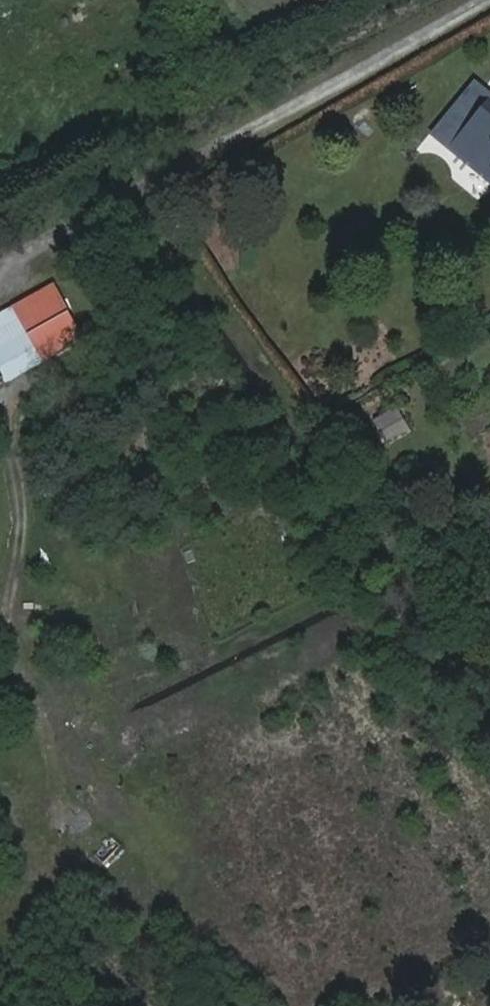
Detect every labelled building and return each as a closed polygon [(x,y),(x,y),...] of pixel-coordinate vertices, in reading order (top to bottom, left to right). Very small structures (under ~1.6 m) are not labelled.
[(489,111),(489,103),(477,93),(438,139),(486,178),(489,172),(489,111)] [(81,338),(52,282),(0,313),(0,371),(6,381),(81,338)] [(399,414),(376,428),(390,452),(413,439),(399,414)]
